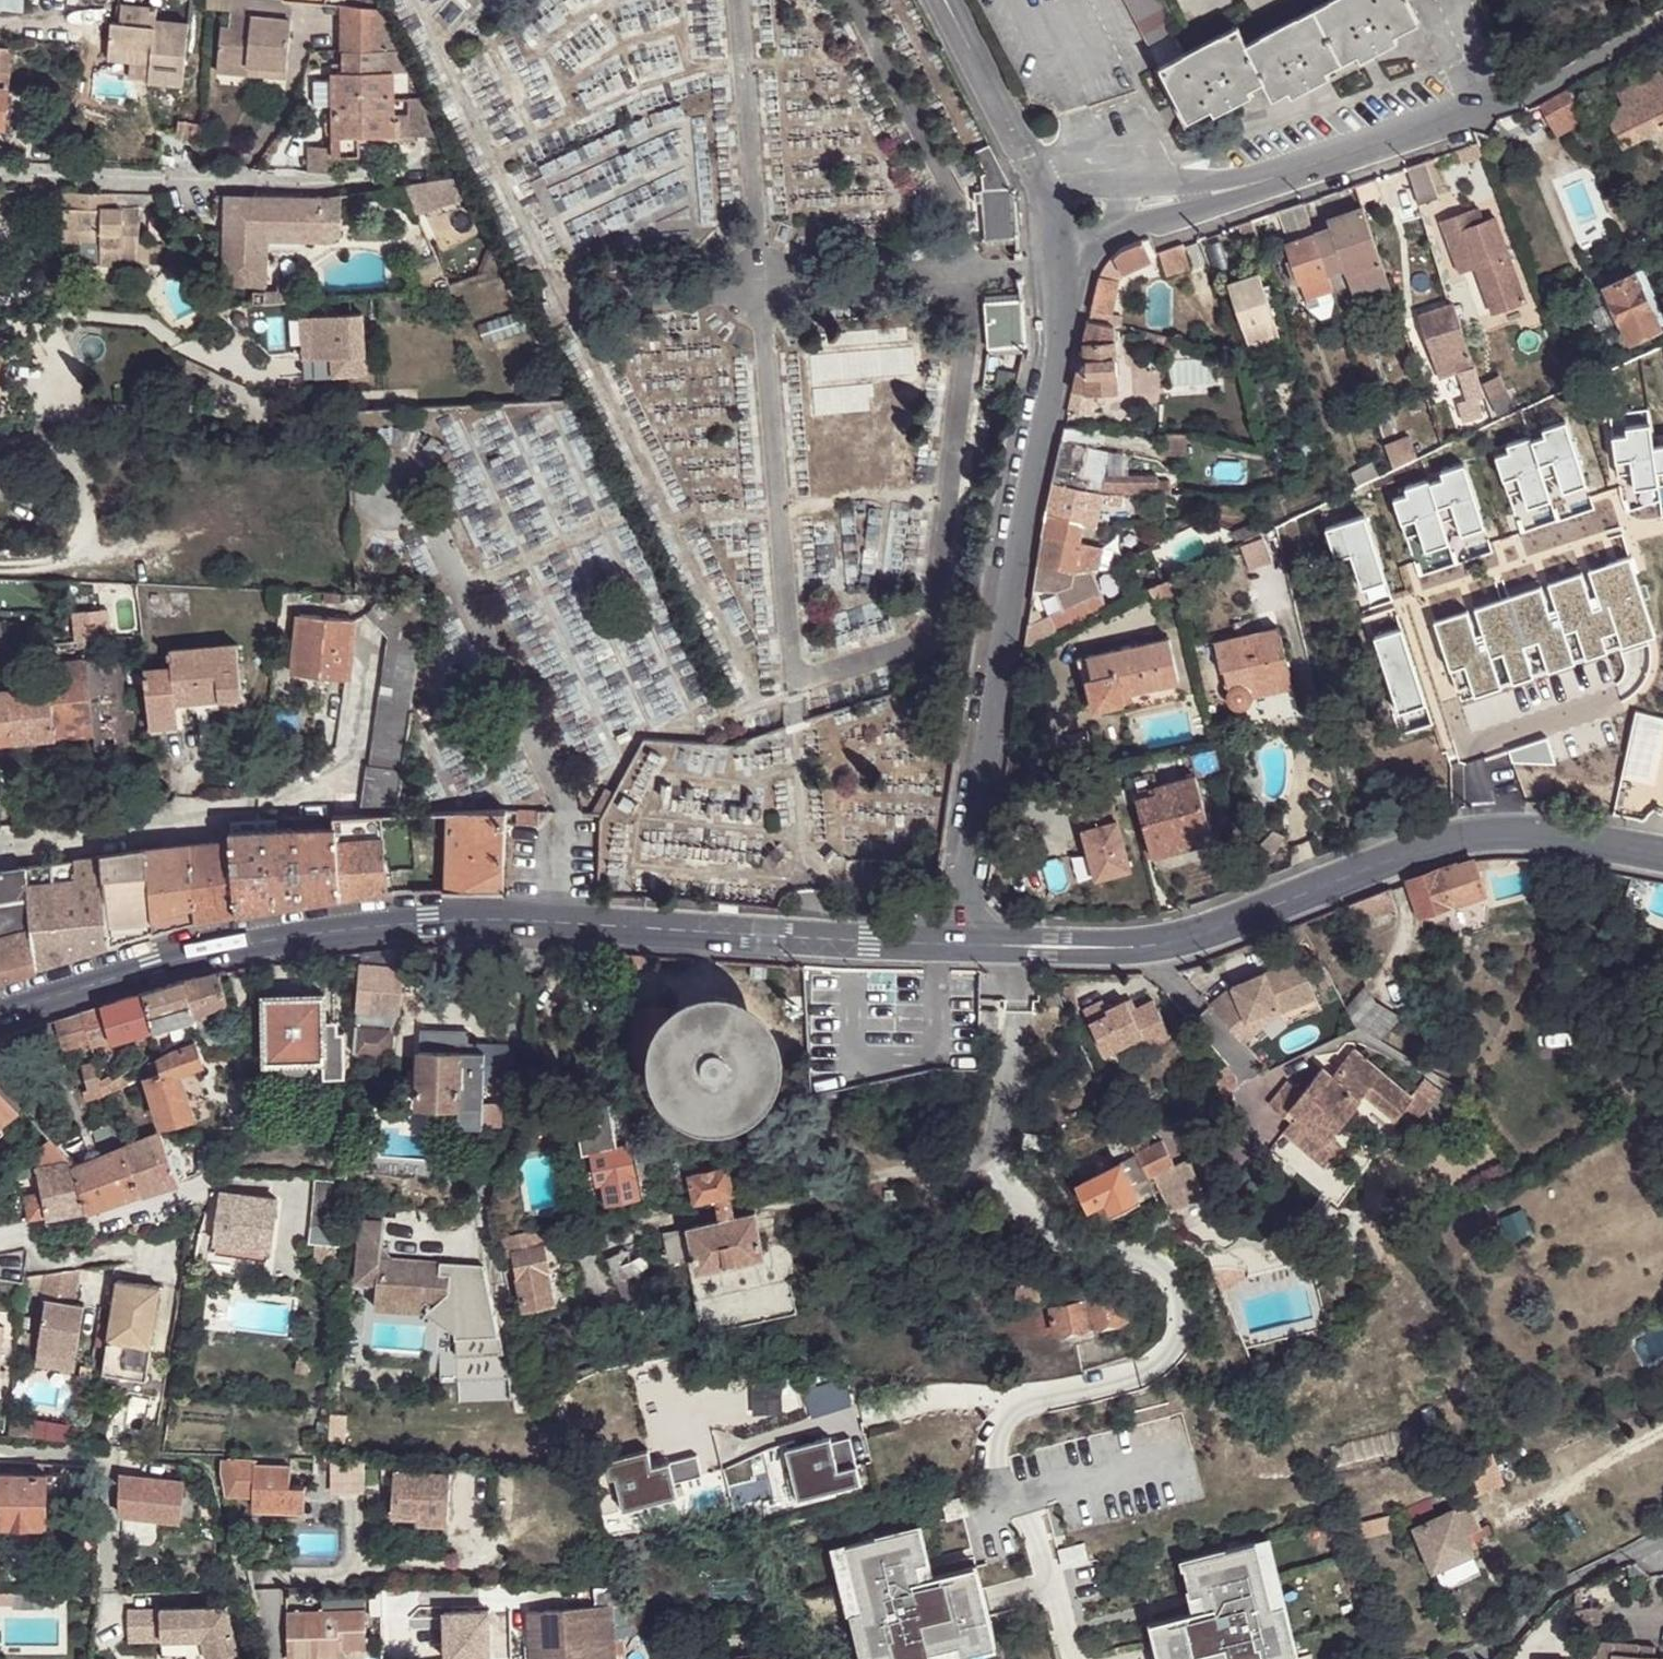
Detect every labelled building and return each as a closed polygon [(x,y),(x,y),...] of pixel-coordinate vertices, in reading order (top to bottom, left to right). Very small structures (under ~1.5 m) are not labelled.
[(23,12),(24,0),(0,0),(0,10),(23,12)] [(381,10),(376,0),(327,0),(326,5),(346,7),(381,10)] [(1184,54),(1183,52),(1156,0),(1126,0),(1160,66),(1184,54)] [(1184,54),(1160,66),(1188,119),(1211,107),(1249,87),(1264,80),(1272,98),(1289,89),(1327,70),(1357,54),(1395,34),(1419,22),(1408,0),(1349,0),(1334,8),(1331,2),(1298,20),(1301,26),(1264,44),(1261,38),(1246,47),(1236,27),(1219,36),(1221,42),(1187,59),(1184,54)] [(111,22),(109,51),(150,55),(150,64),(149,83),(183,88),(189,21),(157,19),(158,7),(122,3),(120,22),(111,22)] [(380,50),(381,10),(346,7),(344,52),(380,50)] [(393,71),(391,31),(381,10),(380,50),(380,72),(393,71)] [(249,65),(286,69),(291,20),(231,15),(230,27),(222,27),(218,71),(248,74),(249,65)] [(1260,37),(1261,38),(1264,44),(1301,26),(1298,20),(1297,19),(1260,37)] [(1183,52),(1184,54),(1187,59),(1221,42),(1219,36),(1218,34),(1183,52)] [(1398,41),(1395,34),(1357,54),(1361,60),(1398,41)] [(8,61),(9,44),(0,44),(0,60),(8,61)] [(380,72),(380,50),(344,52),(343,66),(343,73),(380,72)] [(150,55),(109,51),(108,60),(111,61),(150,64),(150,55)] [(7,88),(8,61),(0,60),(0,88),(7,88)] [(286,78),(286,69),(249,65),(248,74),(286,78)] [(1621,103),(1662,81),(1657,69),(1615,91),(1621,103)] [(1330,76),(1327,70),(1289,89),(1291,96),(1330,76)] [(332,73),(332,76),(334,113),(335,139),(360,137),(396,136),(393,71),(380,72),(343,73),(339,73),(332,73)] [(334,113),(332,76),(327,77),(327,83),(315,82),(316,108),(328,107),(329,113),(334,113)] [(1588,76),(1568,87),(1577,108),(1578,112),(1597,101),(1588,76)] [(1621,103),(1605,112),(1622,148),(1660,130),(1662,131),(1662,81),(1621,103)] [(1252,93),(1249,87),(1211,107),(1214,113),(1252,93)] [(1568,87),(1542,101),(1553,121),(1568,113),(1577,108),(1568,87)] [(415,132),(439,130),(428,108),(414,108),(415,132)] [(1578,112),(1577,108),(1568,113),(1573,125),(1583,121),(1578,112)] [(1568,113),(1553,121),(1560,132),(1573,125),(1568,113)] [(1587,130),(1583,121),(1573,125),(1577,134),(1587,130)] [(196,140),(198,126),(177,123),(176,138),(196,140)] [(360,156),(360,137),(335,139),(335,156),(360,156)] [(987,248),(1019,246),(1015,194),(1016,194),(1016,189),(1014,189),(992,147),(975,154),(988,180),(983,184),(984,200),(975,200),(975,211),(984,211),(987,248)] [(1473,147),(1457,152),(1460,163),(1470,160),(1469,157),(1475,155),(1473,147)] [(1425,161),(1407,168),(1419,205),(1437,198),(1425,161)] [(116,207),(117,195),(60,194),(62,232),(100,233),(100,244),(100,265),(136,266),(139,208),(116,207)] [(139,208),(158,195),(117,195),(116,207),(139,208)] [(321,241),(323,198),(257,196),(223,195),(221,283),(266,284),(266,239),(267,228),(302,230),(302,240),(321,241)] [(1304,203),(1280,212),(1289,243),(1314,234),(1312,229),(1309,220),(1304,203)] [(1360,203),(1326,214),(1329,223),(1312,229),(1314,234),(1327,273),(1328,278),(1340,274),(1335,261),(1374,248),(1360,203)] [(1481,211),(1458,219),(1462,231),(1485,223),(1481,211)] [(1326,214),(1309,220),(1312,229),(1329,223),(1326,214)] [(1485,223),(1462,231),(1475,265),(1482,263),(1510,252),(1497,218),(1485,223)] [(1444,224),(1462,272),(1475,267),(1462,231),(1458,219),(1444,224)] [(266,239),(302,240),(302,230),(267,228),(266,239)] [(100,233),(62,232),(62,242),(100,244),(100,233)] [(1327,273),(1314,234),(1289,243),(1287,244),(1292,258),(1295,266),(1300,282),(1327,273)] [(1149,238),(1142,241),(1147,252),(1154,249),(1149,238)] [(1158,248),(1166,272),(1191,264),(1184,240),(1158,248)] [(1095,285),(1089,311),(1110,315),(1118,282),(1122,274),(1151,261),(1147,252),(1142,241),(1121,249),(1110,260),(1099,277),(1095,285)] [(1379,261),(1374,248),(1335,261),(1340,274),(1379,261)] [(1527,300),(1510,252),(1482,263),(1499,310),(1527,300)] [(1289,268),(1295,266),(1292,258),(1286,260),(1289,268)] [(433,291),(449,287),(437,261),(415,271),(424,292),(433,291)] [(1294,284),(1300,282),(1295,266),(1289,268),(1294,284)] [(1643,270),(1634,273),(1651,309),(1659,305),(1643,270)] [(1328,278),(1327,273),(1300,282),(1306,297),(1331,287),(1328,278)] [(1651,309),(1634,273),(1607,286),(1613,300),(1611,300),(1612,303),(1621,321),(1622,322),(1651,309)] [(1278,334),(1267,299),(1264,290),(1258,274),(1227,285),(1246,344),(1278,334)] [(1026,342),(1023,300),(985,303),(989,350),(1026,347),(1028,347),(1027,342),(1026,342)] [(1602,329),(1621,321),(1612,303),(1593,311),(1602,329)] [(1466,349),(1451,305),(1417,316),(1432,361),(1466,349)] [(1661,329),(1651,309),(1622,322),(1631,342),(1661,329)] [(1089,311),(1087,321),(1114,327),(1119,328),(1121,320),(1121,317),(1110,315),(1089,311)] [(369,373),(368,313),(317,314),(318,352),(318,357),(336,356),(336,374),(369,373)] [(318,352),(317,314),(306,314),(307,352),(318,352)] [(1119,328),(1131,331),(1132,322),(1121,320),(1119,328)] [(1114,327),(1087,321),(1082,344),(1113,342),(1114,327)] [(1281,342),(1278,334),(1246,344),(1248,353),(1281,342)] [(1163,352),(1166,339),(1148,335),(1145,348),(1163,352)] [(1238,356),(1232,336),(1221,351),(1238,356)] [(1082,344),(1071,391),(1091,393),(1114,392),(1113,342),(1082,344)] [(1472,368),(1466,349),(1432,361),(1438,379),(1472,368)] [(1219,382),(1217,356),(1170,359),(1172,385),(1219,382)] [(1575,383),(1585,378),(1582,370),(1572,375),(1575,383)] [(1506,390),(1489,398),(1497,414),(1514,408),(1506,390)] [(1071,391),(1067,412),(1089,414),(1091,393),(1071,391)] [(1478,396),(1460,402),(1466,421),(1484,415),(1478,396)] [(1604,444),(1630,439),(1627,424),(1601,429),(1604,444)] [(1093,449),(1097,429),(1063,428),(1060,441),(1093,449)] [(1184,455),(1189,435),(1171,431),(1166,450),(1184,455)] [(1409,438),(1384,447),(1391,470),(1416,458),(1409,438)] [(1060,441),(1050,483),(1100,495),(1108,453),(1093,449),(1060,441)] [(1358,487),(1373,479),(1367,468),(1352,475),(1358,487)] [(1050,483),(1041,536),(1077,544),(1079,537),(1081,527),(1093,530),(1097,509),(1100,495),(1050,483)] [(1128,484),(1129,495),(1137,495),(1153,495),(1153,483),(1128,484)] [(1153,483),(1153,495),(1155,495),(1169,494),(1168,483),(1153,483)] [(1122,495),(1100,495),(1097,509),(1106,511),(1107,507),(1119,506),(1120,504),(1122,495)] [(1129,495),(1122,495),(1120,504),(1137,504),(1137,495),(1129,495)] [(1153,495),(1137,495),(1137,504),(1156,504),(1155,495),(1153,495)] [(1275,527),(1284,522),(1281,515),(1268,521),(1272,528),(1275,527)] [(1267,531),(1272,528),(1268,521),(1263,524),(1267,531)] [(1097,531),(1093,530),(1081,527),(1079,537),(1094,540),(1097,531)] [(1041,536),(1037,559),(1076,565),(1080,545),(1077,544),(1041,536)] [(1037,559),(1032,590),(1055,590),(1093,580),(1091,572),(1097,573),(1103,550),(1080,545),(1076,565),(1037,559)] [(1103,550),(1097,573),(1107,572),(1112,552),(1103,550)] [(1093,580),(1055,590),(1059,614),(1099,594),(1093,580)] [(1177,594),(1172,582),(1150,591),(1154,603),(1177,594)] [(1061,632),(1105,610),(1099,594),(1059,614),(1047,620),(1055,634),(1061,632)] [(380,625),(406,596),(386,595),(369,614),(380,625)] [(372,754),(404,760),(411,710),(428,596),(406,596),(380,625),(390,636),(372,754)] [(348,680),(354,620),(300,615),(295,661),(319,663),(318,677),(346,680),(348,680)] [(1023,650),(1055,634),(1047,620),(1026,629),(1023,650)] [(103,625),(82,627),(83,644),(104,643),(103,625)] [(1275,629),(1211,644),(1217,672),(1220,671),(1225,691),(1224,694),(1223,702),(1227,708),(1234,712),(1241,711),(1248,707),(1250,700),(1289,690),(1275,629)] [(1121,698),(1177,685),(1167,641),(1087,658),(1092,681),(1085,683),(1092,712),(1122,706),(1121,698)] [(171,653),(175,678),(176,698),(219,693),(220,701),(243,698),(237,645),(171,653)] [(48,647),(35,648),(36,665),(48,663),(47,654),(48,647)] [(104,658),(88,660),(90,687),(106,685),(104,658)] [(119,658),(104,658),(106,685),(90,687),(95,733),(91,734),(93,750),(128,746),(119,658)] [(88,660),(48,663),(50,685),(55,737),(91,734),(95,733),(90,687),(88,660)] [(319,663),(295,661),(294,675),(318,677),(319,663)] [(175,678),(147,682),(151,731),(180,727),(178,706),(176,698),(175,678)] [(55,737),(50,685),(11,689),(9,690),(13,742),(55,737)] [(1180,701),(1177,685),(1121,698),(1122,706),(1124,714),(1180,701)] [(13,742),(9,690),(0,690),(0,743),(13,742)] [(219,693),(176,698),(178,706),(220,701),(219,693)] [(370,766),(402,771),(404,760),(372,754),(370,766)] [(381,815),(395,814),(402,771),(370,766),(368,766),(362,816),(381,815)] [(1170,841),(1208,830),(1194,777),(1152,789),(1154,795),(1134,800),(1150,859),(1173,853),(1170,841)] [(1111,807),(1077,816),(1081,832),(1115,823),(1111,807)] [(444,892),(503,891),(504,881),(503,880),(505,810),(507,810),(507,809),(447,812),(444,892)] [(538,812),(516,811),(515,823),(537,825),(538,812)] [(362,816),(333,817),(334,827),(335,840),(383,838),(381,815),(362,816)] [(280,829),(294,829),(293,819),(280,820),(280,829)] [(1115,823),(1081,832),(1094,881),(1128,871),(1115,823)] [(300,903),(341,898),(335,840),(334,827),(300,829),(294,829),(300,903)] [(231,841),(237,914),(291,905),(300,903),(294,829),(280,829),(231,833),(231,841)] [(1211,842),(1208,830),(1170,841),(1173,853),(1211,842)] [(1279,852),(1286,836),(1275,831),(1261,845),(1279,852)] [(335,840),(341,898),(387,893),(383,838),(335,840)] [(197,921),(237,914),(231,841),(189,844),(197,921)] [(155,932),(197,921),(189,844),(147,849),(155,932)] [(35,969),(155,932),(147,849),(25,867),(31,928),(35,969)] [(1422,875),(1409,881),(1422,916),(1484,894),(1487,893),(1473,860),(1463,863),(1447,867),(1438,870),(1422,875)] [(31,928),(25,867),(0,870),(0,937),(31,928)] [(1390,888),(1350,903),(1357,923),(1397,907),(1390,888)] [(35,969),(31,928),(0,937),(0,979),(13,975),(35,969)] [(1298,957),(1204,1000),(1230,1029),(1270,1011),(1273,1016),(1316,996),(1298,957)] [(359,967),(356,1011),(397,1014),(399,1013),(401,969),(359,967)] [(219,974),(186,981),(199,1015),(232,1003),(219,974)] [(186,981),(146,993),(160,1030),(195,1020),(201,1018),(199,1015),(186,981)] [(645,1050),(645,1060),(648,1077),(656,1093),(667,1106),(681,1116),(682,1117),(699,1123),(716,1124),(733,1121),(749,1114),(763,1103),(773,1090),(780,1074),(782,1057),(780,1040),(775,1026),(766,1012),(754,1000),(738,991),(721,987),(705,987),(688,992),(673,1000),(661,1011),(661,1009),(631,1007),(629,1049),(645,1050)] [(1349,1009),(1358,1025),(1378,1003),(1369,987),(1349,1009)] [(146,993),(103,1007),(117,1039),(118,1043),(138,1038),(160,1030),(146,993)] [(328,1031),(328,1021),(326,993),(266,996),(269,1063),(327,1060),(328,1075),(349,1074),(347,1030),(341,1031),(328,1031)] [(1148,1042),(1170,1029),(1153,997),(1131,1008),(1125,997),(1108,1006),(1102,997),(1083,1007),(1106,1049),(1142,1031),(1148,1042)] [(235,1012),(232,1003),(199,1015),(201,1018),(195,1020),(201,1033),(205,1029),(235,1012)] [(1358,1025),(1385,1040),(1399,1016),(1378,1003),(1358,1025)] [(103,1007),(83,1013),(93,1042),(94,1045),(117,1039),(103,1007)] [(1270,1011),(1230,1029),(1242,1043),(1273,1016),(1270,1011)] [(93,1042),(83,1013),(55,1020),(64,1049),(93,1042)] [(337,1020),(328,1021),(328,1031),(341,1031),(341,1020),(337,1020)] [(161,1041),(160,1030),(138,1038),(142,1046),(161,1041)] [(388,1059),(388,1079),(417,1080),(416,1104),(457,1106),(456,1129),(481,1129),(481,1126),(501,1127),(502,1105),(482,1104),(483,1055),(463,1054),(464,1035),(424,1034),(423,1053),(389,1052),(390,1034),(354,1032),(353,1056),(353,1065),(360,1065),(360,1057),(388,1059)] [(169,1073),(157,1076),(153,1077),(165,1124),(196,1117),(185,1072),(206,1067),(200,1044),(178,1054),(166,1061),(169,1073)] [(1365,1094),(1396,1118),(1413,1097),(1354,1052),(1346,1062),(1334,1077),(1325,1070),(1323,1068),(1302,1094),(1287,1083),(1270,1105),(1292,1123),(1284,1133),(1326,1166),(1342,1146),(1331,1137),(1345,1119),(1358,1103),(1361,1099),(1365,1094)] [(1334,1077),(1346,1062),(1337,1055),(1325,1070),(1334,1077)] [(154,1063),(157,1076),(169,1073),(166,1061),(154,1063)] [(107,1085),(106,1084),(99,1062),(88,1066),(90,1074),(95,1089),(107,1085)] [(136,1085),(131,1071),(106,1084),(107,1085),(110,1095),(136,1085)] [(1413,1097),(1396,1118),(1413,1131),(1443,1091),(1427,1079),(1413,1097)] [(18,1103),(0,1083),(0,1119),(18,1103)] [(91,1101),(110,1095),(107,1085),(95,1089),(88,1092),(91,1101)] [(351,1105),(353,1090),(346,1089),(346,1094),(344,1098),(343,1107),(345,1111),(345,1117),(351,1117),(351,1105)] [(591,1153),(616,1148),(606,1102),(571,1109),(580,1155),(591,1153)] [(1361,1105),(1358,1103),(1345,1119),(1348,1122),(1355,1121),(1362,1112),(1361,1105)] [(8,1137),(0,1127),(0,1143),(8,1137)] [(144,1194),(145,1194),(180,1182),(164,1134),(127,1146),(144,1194)] [(1148,1172),(1151,1177),(1177,1163),(1166,1140),(1140,1155),(1148,1172)] [(89,1212),(144,1194),(127,1146),(73,1164),(89,1210),(89,1212)] [(591,1153),(597,1182),(603,1181),(607,1200),(637,1194),(626,1146),(616,1148),(591,1153)] [(1148,1172),(1140,1155),(1133,1159),(1141,1176),(1148,1172)] [(1164,1203),(1167,1209),(1206,1189),(1190,1156),(1177,1163),(1151,1177),(1157,1188),(1158,1191),(1164,1203)] [(71,1158),(70,1158),(38,1165),(37,1165),(40,1179),(43,1194),(48,1215),(48,1218),(89,1210),(73,1164),(71,1158)] [(1119,1163),(1076,1183),(1087,1206),(1105,1198),(1112,1212),(1137,1201),(1119,1163)] [(22,1183),(40,1179),(37,1165),(18,1170),(22,1183)] [(713,1200),(729,1197),(735,1195),(728,1168),(690,1176),(695,1203),(713,1200)] [(1151,1177),(1148,1172),(1141,1176),(1138,1177),(1146,1194),(1157,1188),(1151,1177)] [(637,1176),(639,1186),(652,1183),(650,1174),(637,1176)] [(332,1191),(333,1179),(319,1179),(318,1191),(332,1191)] [(346,1193),(347,1179),(333,1179),(332,1191),(346,1193)] [(345,1201),(346,1193),(332,1191),(328,1224),(344,1225),(345,1201)] [(1164,1203),(1158,1191),(1144,1198),(1151,1210),(1164,1203)] [(33,1218),(48,1215),(43,1194),(28,1197),(33,1218)] [(217,1243),(269,1250),(272,1251),(278,1202),(224,1195),(217,1243)] [(733,1218),(729,1197),(713,1200),(714,1203),(719,1203),(723,1220),(733,1218)] [(754,1214),(733,1218),(723,1220),(690,1227),(696,1256),(699,1269),(762,1255),(761,1246),(754,1214)] [(440,1262),(392,1258),(379,1245),(381,1222),(357,1220),(353,1281),(373,1283),(387,1300),(407,1301),(423,1289),(433,1303),(423,1312),(421,1312),(421,1313),(452,1332),(453,1357),(500,1357),(485,1276),(449,1271),(449,1272),(439,1272),(440,1262)] [(503,1232),(507,1253),(514,1251),(542,1244),(539,1225),(503,1232)] [(671,1260),(696,1256),(690,1227),(664,1233),(671,1260)] [(761,1246),(762,1255),(791,1285),(809,1281),(799,1238),(761,1246)] [(268,1263),(269,1250),(217,1243),(216,1255),(268,1263)] [(542,1244),(514,1251),(524,1306),(551,1301),(546,1269),(548,1268),(544,1244),(542,1244)] [(619,1282),(640,1272),(649,1267),(639,1244),(606,1260),(616,1282),(619,1282)] [(691,1271),(702,1332),(798,1311),(791,1285),(762,1255),(699,1269),(691,1271)] [(450,1263),(440,1262),(439,1272),(449,1272),(449,1271),(450,1263)] [(1041,1296),(1041,1292),(1045,1267),(1021,1263),(1017,1295),(1040,1298),(1041,1296)] [(1209,1266),(1221,1290),(1244,1279),(1240,1270),(1231,1269),(1209,1266)] [(648,1297),(640,1272),(619,1282),(625,1301),(635,1298),(635,1300),(648,1297)] [(68,1299),(75,1300),(80,1273),(46,1277),(41,1301),(47,1302),(39,1347),(78,1354),(85,1308),(75,1306),(68,1305),(68,1299)] [(955,1291),(930,1279),(925,1288),(951,1299),(955,1291)] [(421,1312),(423,1312),(433,1303),(423,1289),(407,1301),(387,1300),(373,1283),(371,1308),(421,1312)] [(146,1382),(159,1292),(118,1286),(104,1376),(146,1382)] [(1127,1317),(1122,1291),(1105,1294),(1104,1288),(1066,1296),(1067,1300),(1018,1311),(1019,1314),(1006,1314),(1002,1330),(1038,1335),(1127,1317)] [(39,1347),(37,1365),(75,1371),(78,1354),(39,1347)] [(309,1375),(319,1377),(321,1355),(313,1354),(309,1375)] [(830,1439),(786,1449),(797,1499),(860,1484),(849,1439),(831,1443),(830,1439)] [(648,1448),(606,1458),(610,1475),(615,1474),(623,1507),(677,1494),(674,1481),(702,1474),(696,1454),(652,1464),(648,1448)] [(1469,1496),(1485,1490),(1498,1484),(1487,1453),(1476,1455),(1454,1459),(1469,1496)] [(255,1459),(244,1460),(224,1459),(224,1474),(230,1501),(236,1499),(240,1499),(245,1502),(248,1507),(256,1508),(306,1509),(306,1486),(289,1486),(289,1465),(255,1465),(255,1459)] [(35,1524),(48,1524),(47,1475),(0,1476),(0,1524),(11,1525),(35,1524)] [(394,1485),(394,1476),(383,1475),(383,1484),(394,1485)] [(449,1476),(394,1476),(394,1485),(393,1519),(420,1520),(419,1525),(448,1526),(449,1476)] [(197,1521),(199,1504),(199,1502),(199,1499),(198,1496),(197,1493),(196,1491),(195,1490),(194,1488),(192,1486),(189,1485),(119,1477),(116,1513),(197,1521)] [(1466,1506),(1453,1511),(1461,1526),(1473,1520),(1466,1506)] [(1461,1526),(1453,1511),(1442,1517),(1422,1527),(1416,1530),(1435,1569),(1473,1551),(1461,1526)] [(1360,1523),(1364,1538),(1398,1531),(1394,1515),(1360,1523)] [(36,1538),(35,1524),(11,1525),(11,1538),(36,1538)] [(845,1547),(861,1610),(849,1613),(860,1658),(930,1658),(928,1652),(958,1644),(960,1655),(994,1647),(974,1567),(920,1580),(916,1564),(927,1562),(918,1528),(873,1540),(861,1543),(845,1547)] [(859,1537),(861,1543),(873,1540),(872,1534),(859,1537)] [(1081,1541),(1063,1545),(1069,1569),(1087,1565),(1081,1541)] [(1266,1543),(1254,1546),(1271,1609),(1282,1607),(1266,1543)] [(1225,1547),(1226,1553),(1238,1550),(1237,1544),(1225,1547)] [(1181,1565),(1189,1598),(1200,1595),(1204,1611),(1193,1614),(1150,1625),(1159,1658),(1296,1658),(1282,1607),(1271,1609),(1254,1546),(1238,1550),(1226,1553),(1181,1565)] [(833,1550),(849,1613),(861,1610),(845,1547),(833,1550)] [(1204,1611),(1200,1595),(1189,1598),(1193,1614),(1204,1611)] [(532,1613),(534,1658),(620,1658),(619,1655),(627,1655),(626,1638),(645,1632),(636,1605),(532,1613)] [(158,1609),(158,1623),(126,1624),(126,1640),(202,1638),(207,1658),(238,1658),(225,1608),(158,1609)] [(158,1623),(158,1609),(126,1610),(126,1624),(158,1623)] [(352,1648),(365,1647),(364,1609),(288,1609),(288,1658),(297,1658),(308,1658),(331,1658),(340,1658),(340,1647),(352,1648)] [(492,1612),(444,1613),(444,1658),(493,1658),(492,1612)] [(1594,1658),(1662,1658),(1637,1656),(1638,1645),(1596,1640),(1594,1658)] [(928,1652),(930,1658),(945,1658),(960,1655),(958,1644),(928,1652)] [(340,1658),(352,1648),(340,1647),(340,1658)] [(771,1651),(772,1658),(780,1657),(778,1650),(771,1651)] [(1545,1651),(1544,1658),(1573,1658),(1574,1653),(1545,1651)]
